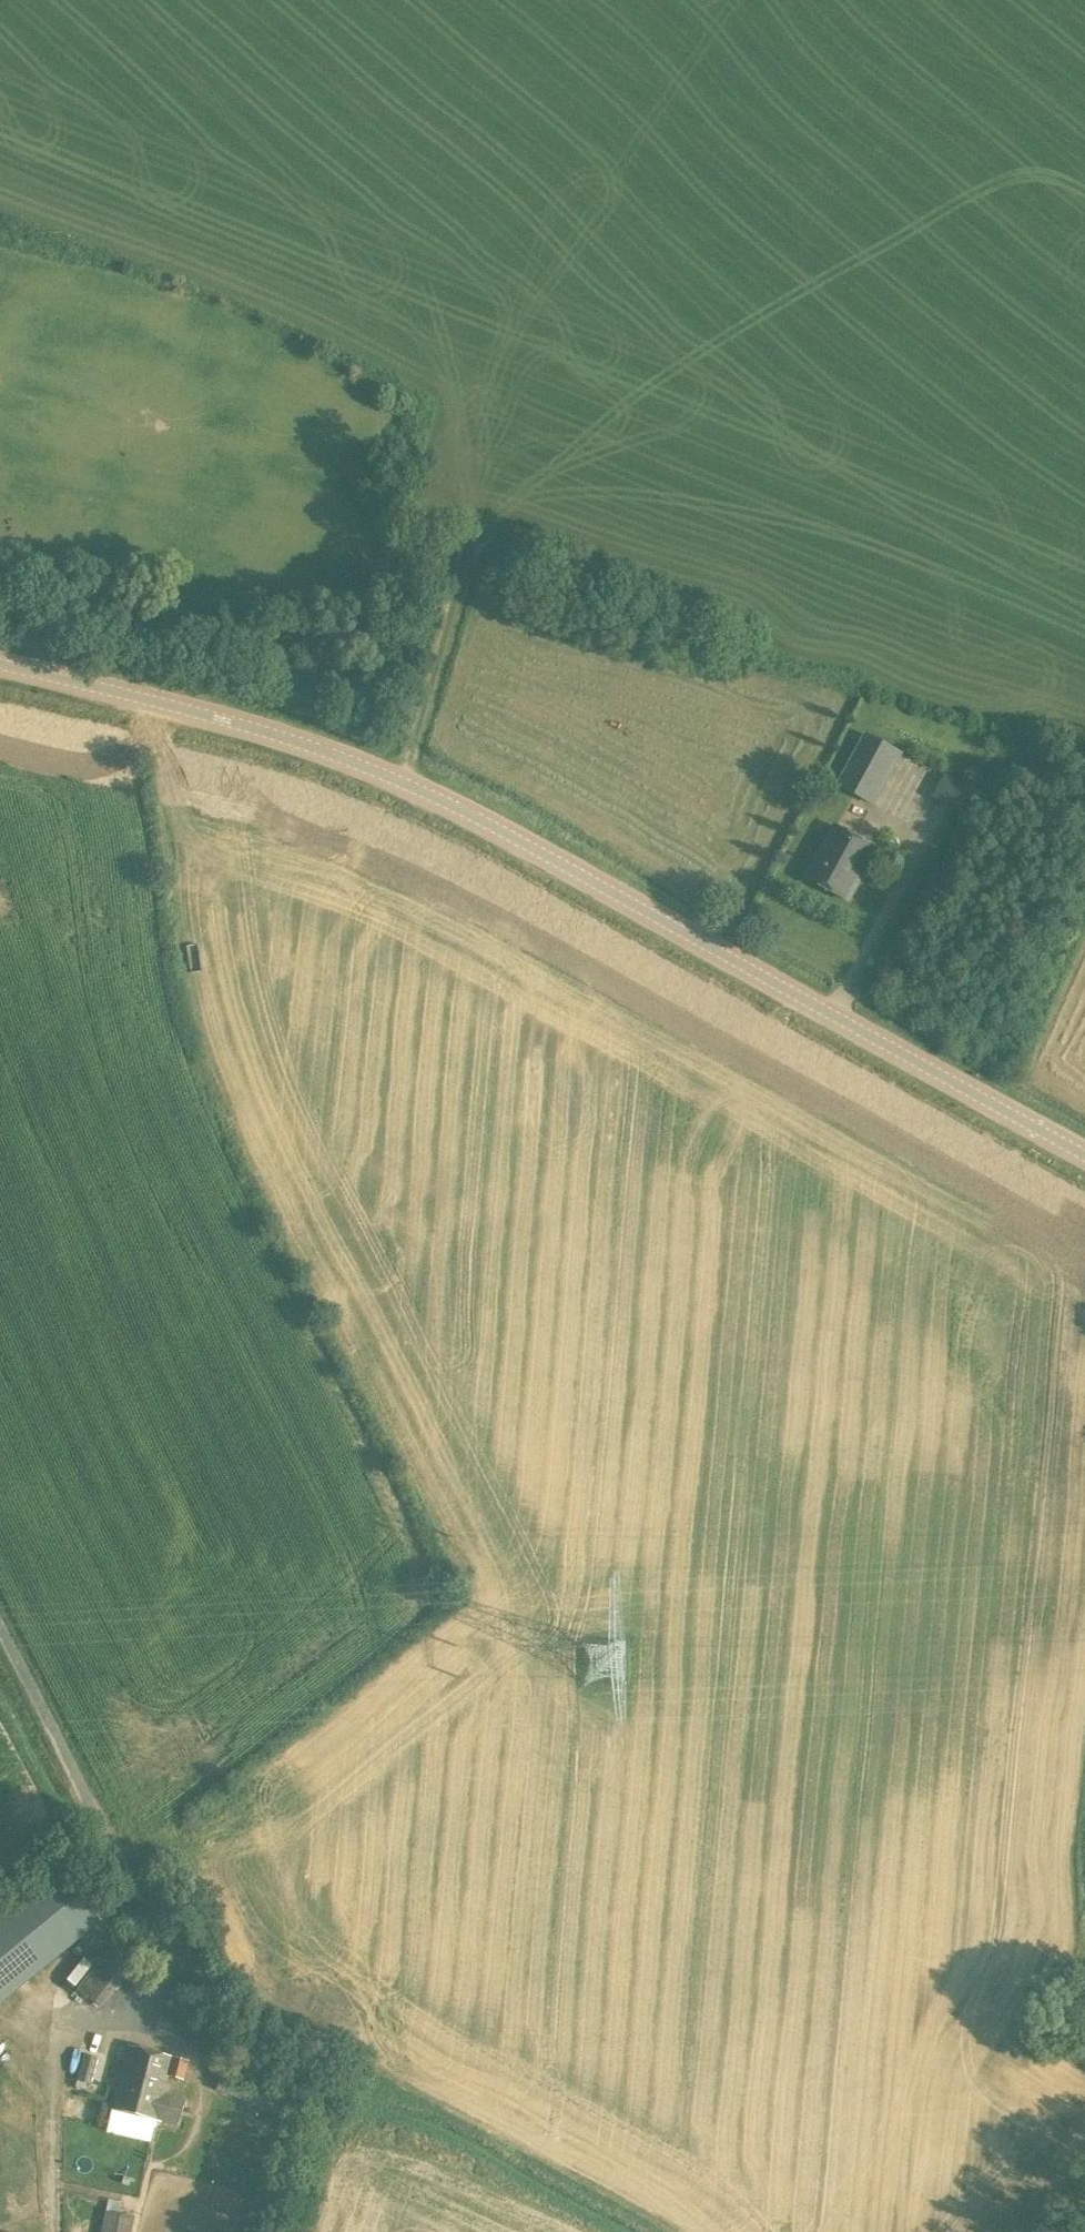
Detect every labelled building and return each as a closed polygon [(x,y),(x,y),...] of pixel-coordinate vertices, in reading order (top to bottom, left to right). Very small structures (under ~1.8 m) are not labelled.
[(875,806),(904,752),(866,732),(837,786),(875,806)] [(945,774),(932,798),(960,813),(973,789),(945,774)] [(847,899),(876,846),(835,825),(807,877),(847,899)] [(56,1869),(53,1871),(0,1915),(0,2003),(99,1922),(56,1869)] [(100,2005),(139,1957),(117,1940),(78,1988),(100,2005)] [(182,2079),(187,2062),(127,2046),(111,2107),(176,2124),(183,2098),(167,2094),(170,2084),(164,2083),(166,2075),(182,2079)] [(82,2054),(75,2081),(89,2084),(96,2058),(82,2054)] [(133,2216),(105,2210),(101,2231),(130,2231),(133,2216)]
